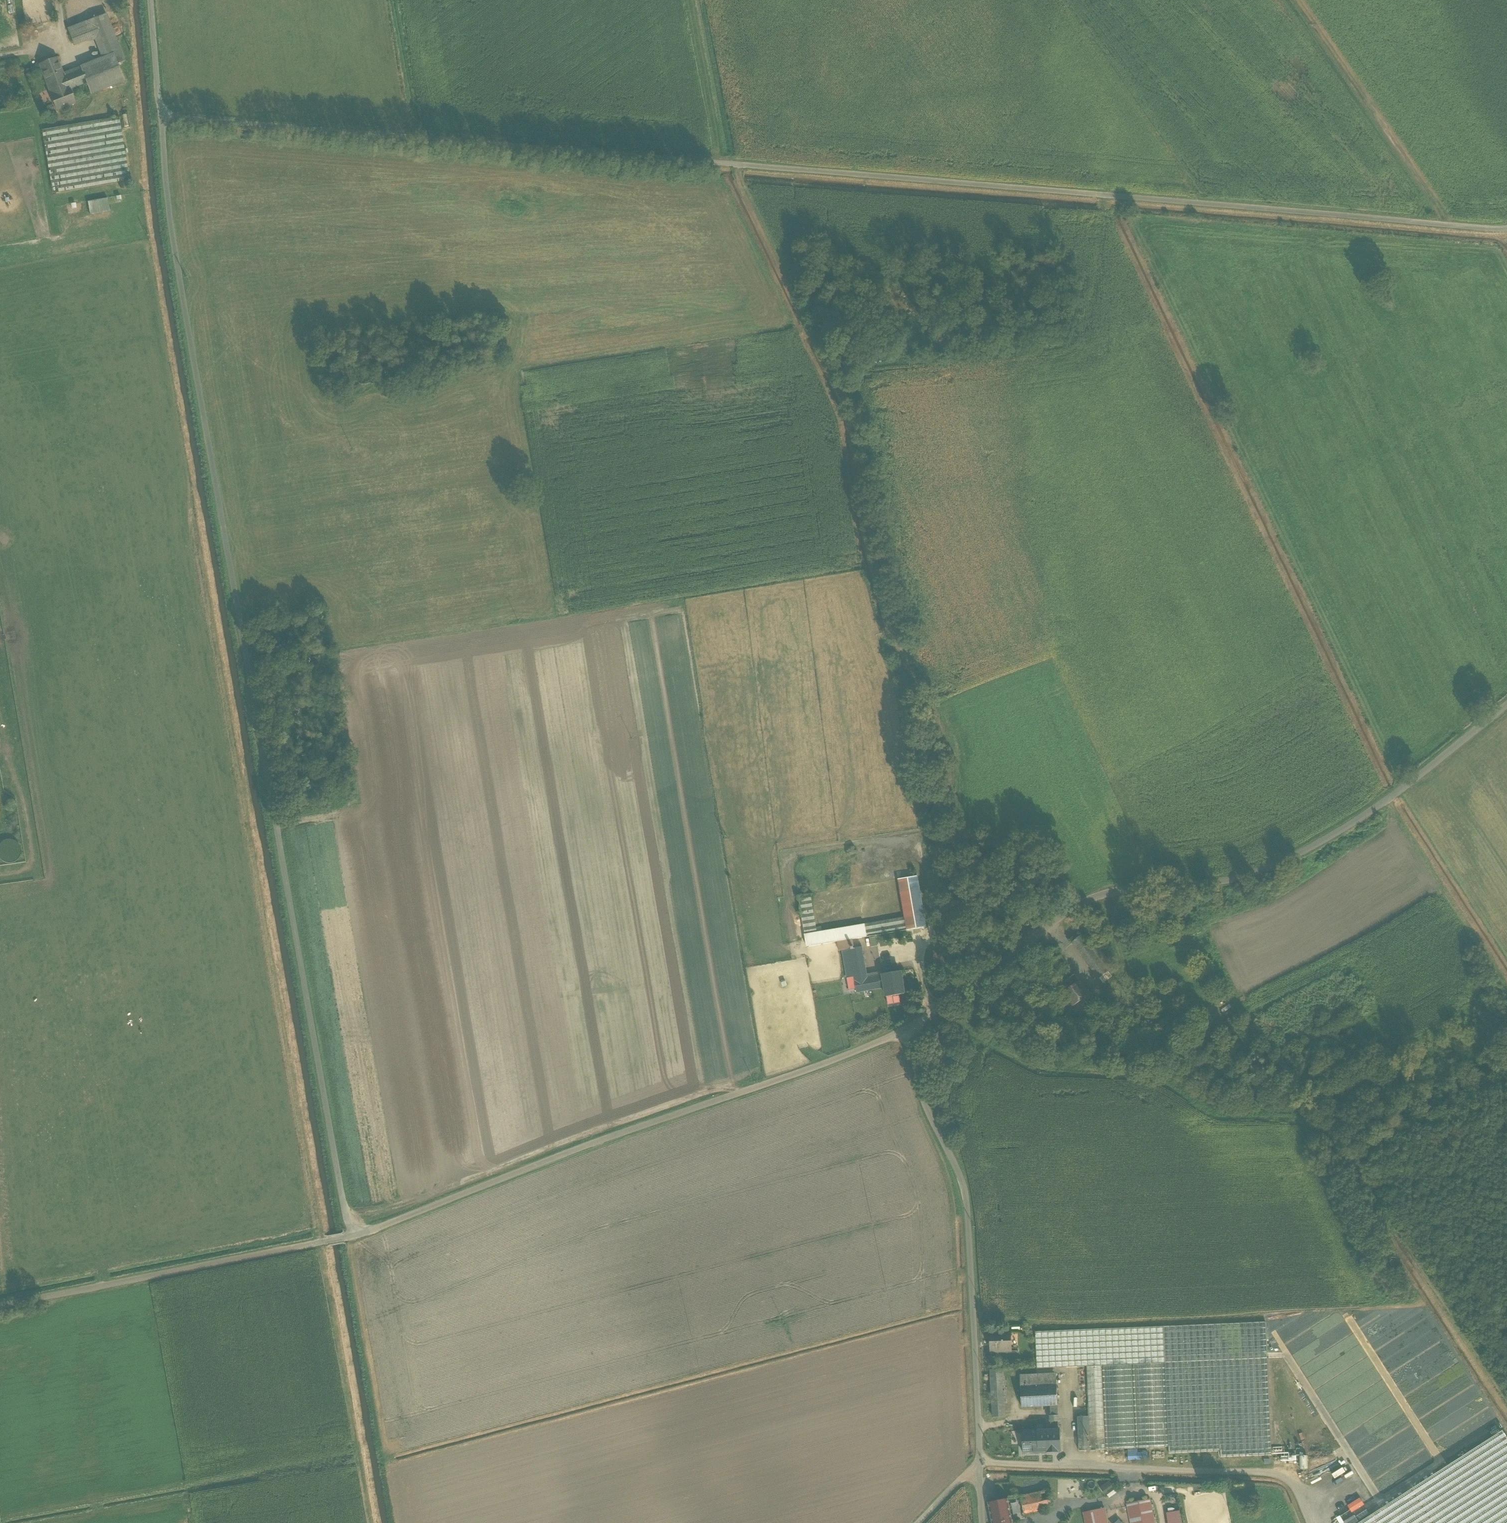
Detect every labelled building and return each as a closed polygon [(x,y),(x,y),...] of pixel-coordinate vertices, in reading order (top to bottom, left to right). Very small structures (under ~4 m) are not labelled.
[(121,52),(106,14),(88,21),(95,38),(103,59),(113,55),(121,52)] [(88,21),(68,29),(74,46),(95,38),(88,21)] [(121,52),(113,55),(116,64),(124,61),(121,52)] [(103,59),(81,67),(82,70),(87,83),(91,94),(123,82),(116,64),(113,55),(103,59)] [(57,59),(40,65),(46,81),(63,74),(57,59)] [(77,72),(82,70),(81,67),(72,71),(63,75),(64,77),(71,75),(73,80),(79,77),(77,72)] [(71,75),(64,77),(69,89),(69,90),(87,83),(82,70),(77,72),(79,77),(73,80),(71,75)] [(63,74),(46,81),(52,96),(69,89),(64,77),(63,75),(63,74)] [(69,89),(52,96),(51,96),(57,110),(75,103),(69,90),(69,89)] [(127,113),(120,114),(123,130),(129,128),(127,113)] [(119,119),(107,121),(109,132),(121,130),(119,119)] [(107,121),(42,130),(53,195),(130,182),(121,130),(109,132),(107,121)] [(107,199),(88,202),(90,216),(110,212),(107,199)] [(921,755),(912,756),(914,764),(922,763),(921,755)] [(911,842),(793,860),(798,894),(858,885),(864,884),(917,875),(911,842)] [(858,887),(799,897),(807,948),(925,929),(917,878),(864,887),(864,884),(858,885),(858,887)] [(1096,944),(1088,933),(1082,937),(1090,948),(1096,944)] [(862,948),(842,951),(846,979),(854,977),(867,975),(862,948)] [(900,972),(882,976),(884,988),(886,997),(904,994),(900,972)] [(1074,974),(1058,987),(1066,999),(1077,990),(1074,986),(1080,982),(1074,974)] [(882,976),(867,979),(867,975),(854,977),(857,993),(884,988),(882,976)] [(1090,995),(1080,982),(1074,986),(1077,990),(1066,999),(1073,1008),(1090,995)] [(1265,1323),(1151,1327),(1152,1364),(1162,1364),(1166,1364),(1216,1362),(1241,1361),(1267,1360),(1265,1323)] [(1151,1327),(1036,1331),(1037,1370),(1087,1368),(1087,1367),(1103,1366),(1106,1366),(1132,1365),(1136,1365),(1152,1364),(1151,1327)] [(1327,1327),(1320,1340),(1314,1329),(1312,1332),(1302,1332),(1302,1338),(1305,1345),(1300,1348),(1300,1351),(1295,1348),(1296,1350),(1291,1347),(1346,1447),(1374,1399),(1388,1391),(1374,1365),(1349,1364),(1352,1362),(1352,1353),(1350,1354),(1343,1349),(1346,1344),(1338,1344),(1333,1334),(1334,1334),(1331,1329),(1327,1327)] [(1011,1333),(990,1334),(990,1342),(992,1342),(992,1352),(1012,1351),(1011,1333)] [(1267,1360),(1241,1361),(1244,1457),(1270,1456),(1267,1360)] [(1241,1361),(1216,1362),(1219,1452),(1219,1458),(1244,1457),(1241,1361)] [(1216,1362),(1166,1364),(1169,1454),(1219,1452),(1216,1362)] [(1152,1364),(1136,1365),(1139,1450),(1165,1449),(1162,1364),(1152,1364)] [(1132,1365),(1106,1366),(1109,1451),(1135,1450),(1132,1365)] [(1103,1366),(1087,1367),(1087,1368),(1088,1417),(1090,1442),(1090,1441),(1090,1451),(1105,1451),(1105,1442),(1106,1442),(1103,1366)] [(1002,1370),(990,1371),(993,1418),(1005,1417),(1002,1370)] [(1020,1389),(1057,1387),(1057,1374),(1020,1376),(1020,1389)] [(1049,1407),(1058,1406),(1057,1387),(1020,1389),(1021,1408),(1049,1407)] [(1050,1416),(1059,1416),(1058,1406),(1049,1407),(1050,1416)] [(1059,1416),(1050,1416),(1050,1431),(1038,1432),(1038,1444),(1043,1444),(1043,1452),(1060,1452),(1059,1431),(1062,1431),(1062,1429),(1059,1429),(1059,1416)] [(1090,1442),(1088,1417),(1077,1417),(1079,1451),(1090,1451),(1090,1441),(1090,1442)] [(1502,1431),(1359,1522),(1506,1522),(1506,1439),(1502,1431)] [(1038,1432),(1022,1433),(1023,1445),(1023,1453),(1043,1452),(1043,1444),(1038,1444),(1038,1432)] [(1023,1445),(1022,1433),(1014,1433),(1015,1445),(1023,1445)] [(1111,1480),(1100,1486),(1105,1496),(1116,1491),(1111,1480)] [(1039,1485),(1015,1490),(1017,1497),(1020,1497),(1041,1492),(1039,1485)] [(1041,1492),(1020,1497),(1023,1512),(1040,1509),(1052,1506),(1050,1496),(1048,1491),(1041,1492)] [(1276,1492),(1263,1496),(1265,1502),(1278,1498),(1276,1492)] [(1017,1497),(1007,1499),(1012,1521),(1018,1520),(1025,1518),(1024,1515),(1023,1512),(1020,1497),(1017,1497)] [(1126,1502),(1131,1522),(1154,1522),(1148,1497),(1126,1502)] [(1012,1521),(1007,1499),(988,1503),(992,1522),(1001,1522),(1012,1521)] [(1098,1507),(1101,1522),(1124,1522),(1120,1503),(1107,1505),(1098,1507)] [(1095,1508),(1091,1509),(1082,1511),(1085,1522),(1098,1522),(1095,1508)]
